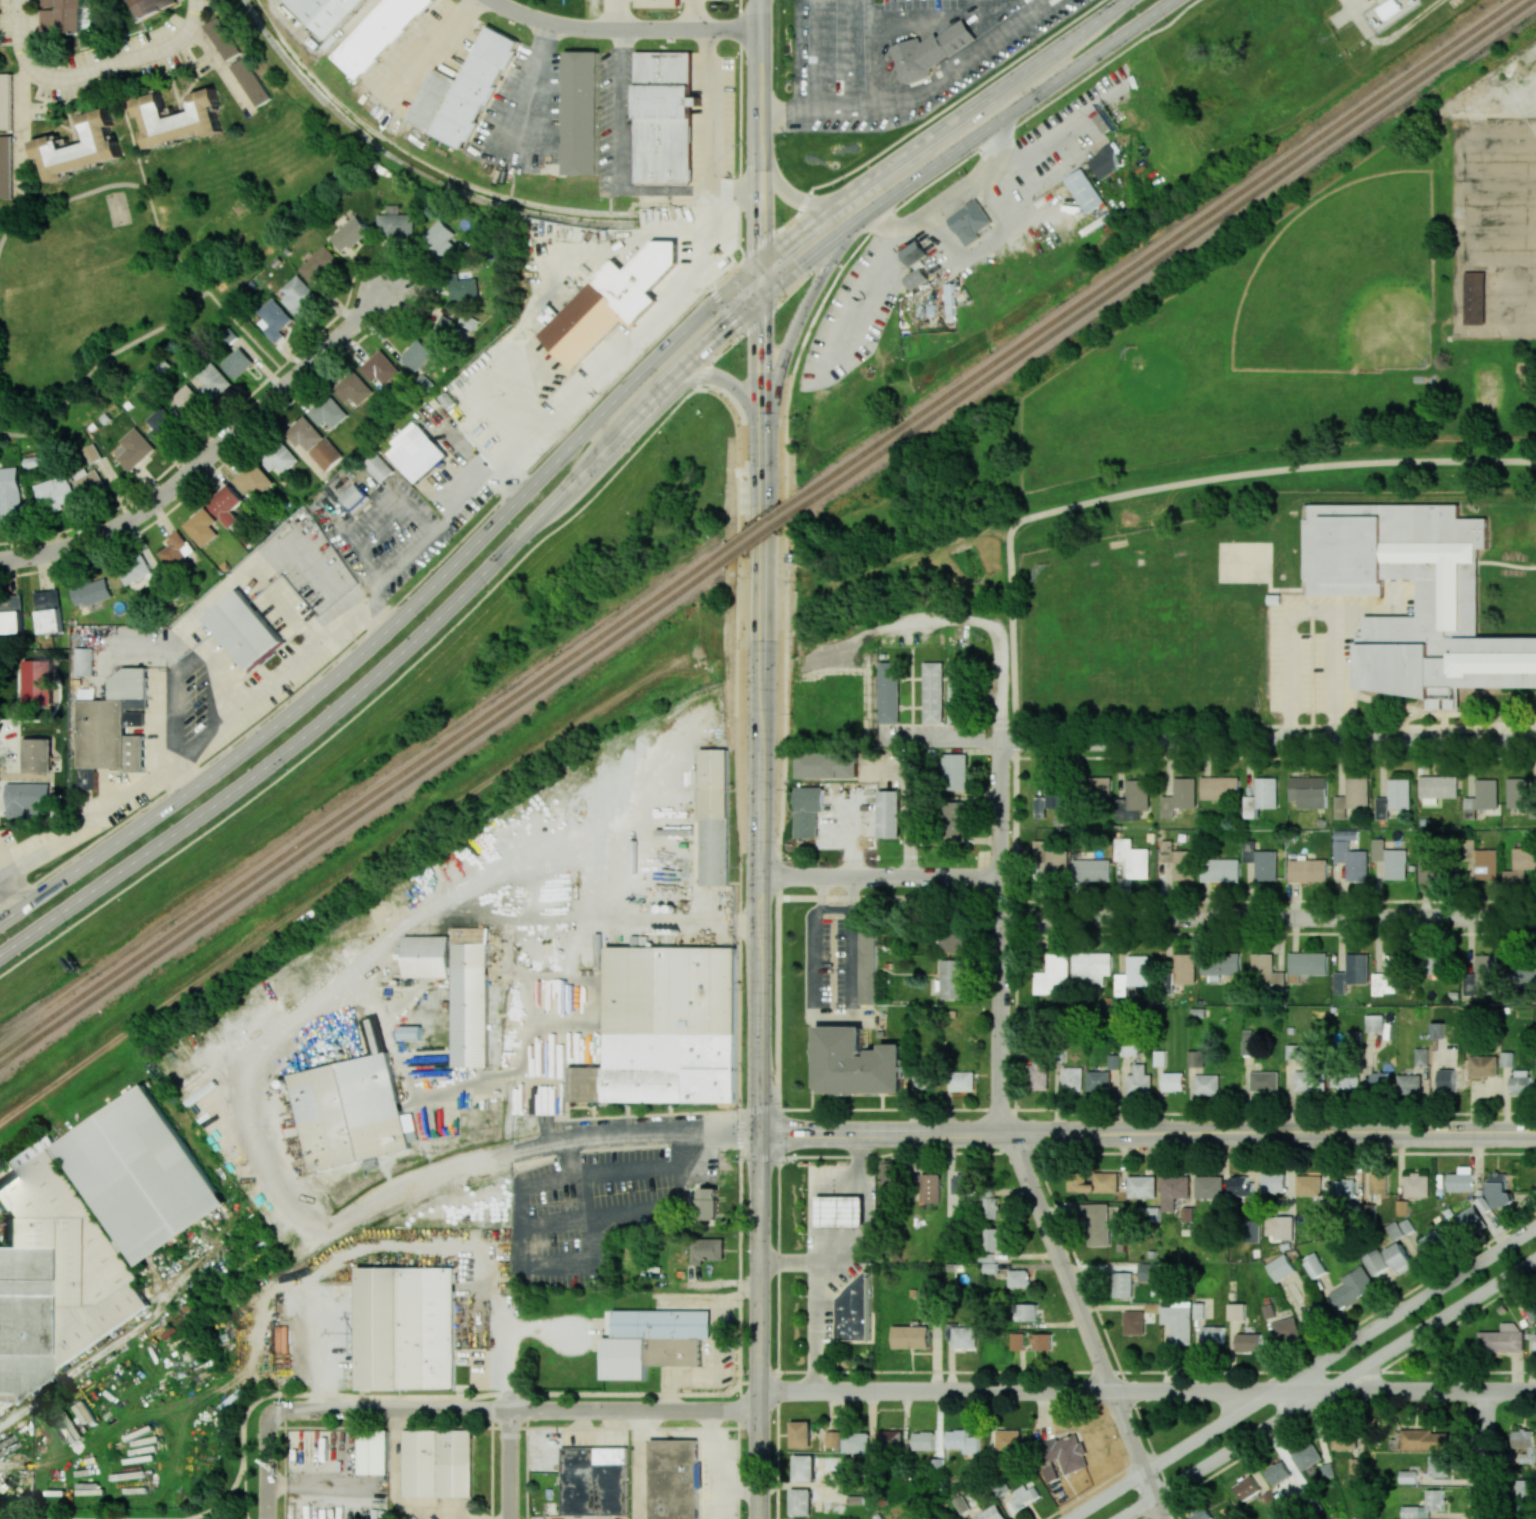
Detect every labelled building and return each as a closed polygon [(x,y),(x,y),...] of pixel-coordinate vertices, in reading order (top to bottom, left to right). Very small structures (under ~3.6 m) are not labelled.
[(42,7),(40,7),(40,32),(83,31),(83,0),(42,0),(42,7)] [(137,20),(175,4),(173,0),(129,0),(137,20)] [(364,0),(286,0),(327,40),(364,0)] [(435,0),(387,0),(334,56),(360,80),(435,0)] [(1378,9),(1392,0),(1396,0),(1403,10),(1386,21),(1378,9)] [(205,25),(229,60),(244,50),(220,15),(205,25)] [(468,149),(518,39),(487,25),(462,80),(435,68),(410,123),(468,149)] [(81,48),(88,47),(87,45),(94,43),(92,31),(79,34),(81,48)] [(930,76),(909,84),(902,81),(897,65),(898,65),(892,48),(920,38),(922,44),(936,34),(951,56),(932,69),(932,70),(930,76)] [(692,52),(636,51),(635,184),(691,184),(691,106),(701,106),(701,97),(691,97),(692,52)] [(566,177),(567,53),(600,53),(599,177),(566,177)] [(271,98),(244,57),(232,65),(259,107),(271,98)] [(12,74),(0,74),(0,130),(12,130),(12,74)] [(148,147),(204,133),(205,136),(222,132),(215,106),(220,105),(215,88),(191,94),(195,111),(167,118),(161,93),(134,100),(139,118),(144,117),(147,131),(144,132),(148,147)] [(122,158),(117,139),(115,140),(107,109),(82,115),(89,143),(63,149),(59,134),(33,141),(37,159),(44,157),(50,182),(68,178),(66,171),(122,158)] [(0,136),(0,198),(12,198),(12,136),(0,136)] [(1088,160),(1100,179),(1122,166),(1110,146),(1088,160)] [(1086,212),(1064,179),(1081,168),(1103,201),(1086,212)] [(966,247),(981,237),(978,232),(992,222),(976,199),(947,219),(966,247)] [(378,215),(378,236),(414,235),(414,214),(378,215)] [(342,252),(369,233),(357,216),(330,235),(342,252)] [(455,234),(441,219),(421,237),(442,258),(455,245),(450,240),(455,234)] [(899,252),(916,239),(927,254),(909,267),(899,252)] [(539,336),(574,370),(622,320),(630,327),(657,301),(649,293),(678,263),(679,241),(655,240),(627,270),(615,258),(539,336)] [(300,268),(323,292),(333,283),(326,276),(341,262),(325,245),(300,268)] [(903,278),(920,266),(929,278),(911,290),(903,278)] [(1464,324),(1485,324),(1485,271),(1465,271),(1464,324)] [(458,279),(457,272),(448,272),(450,301),(477,299),(476,278),(458,279)] [(320,298),(297,274),(282,289),(287,294),(281,300),(298,318),(320,298)] [(263,318),(258,323),(276,343),(284,335),(280,331),(293,319),(273,297),(257,312),(263,318)] [(478,320),(473,329),(459,322),(464,312),(478,320)] [(429,337),(442,313),(460,323),(447,347),(429,337)] [(401,356),(418,338),(433,353),(415,371),(401,356)] [(235,379),(254,363),(240,346),(221,363),(235,379)] [(385,385),(400,371),(379,349),(359,369),(371,382),(377,376),(385,385)] [(204,384),(198,389),(211,403),(232,383),(211,361),(196,375),(204,384)] [(333,389),(345,402),(350,397),(358,406),(373,392),(354,370),(333,389)] [(174,410),(182,421),(204,405),(189,384),(172,396),(179,406),(174,410)] [(319,426),(325,421),(332,429),(348,415),(329,392),(306,411),(319,426)] [(158,444),(179,427),(163,406),(146,419),(154,428),(149,432),(158,444)] [(323,437),(303,415),(284,433),(297,447),(301,443),(308,451),(323,437)] [(389,453),(420,425),(448,455),(417,483),(389,453)] [(156,447),(135,426),(120,441),(124,444),(114,454),(130,471),(156,447)] [(309,453),(326,437),(343,455),(326,471),(309,453)] [(270,471),(275,466),(282,474),(298,460),(279,440),(259,459),(270,471)] [(395,471),(377,452),(364,464),(382,483),(395,471)] [(244,493),(250,488),(258,496),(273,482),(253,461),(232,480),(244,493)] [(23,520),(20,466),(0,468),(0,494),(2,522),(23,520)] [(75,480),(84,499),(106,488),(97,469),(75,480)] [(34,485),(44,513),(77,502),(68,474),(34,485)] [(369,499),(356,483),(340,496),(352,512),(369,499)] [(232,511),(244,501),(230,484),(208,503),(230,529),(240,521),(232,511)] [(1306,505),(1305,589),(1418,590),(1417,616),(1368,616),(1358,637),(1357,676),(1425,708),(1458,708),(1458,687),(1535,688),(1535,638),(1480,637),(1481,508),(1306,505)] [(215,520),(203,507),(182,526),(202,547),(217,534),(209,526),(215,520)] [(193,551),(178,529),(168,536),(172,543),(158,553),(171,573),(188,561),(185,557),(193,551)] [(153,581),(158,591),(167,586),(151,554),(118,570),(126,586),(144,577),(147,584),(153,581)] [(75,605),(84,602),(86,606),(112,597),(105,576),(70,589),(75,605)] [(39,633),(62,631),(58,589),(35,591),(39,633)] [(206,617),(249,670),(284,641),(240,589),(206,617)] [(22,633),(21,595),(0,595),(0,634),(22,633)] [(93,648),(75,648),(74,675),(92,675),(93,648)] [(52,661),(24,660),(23,704),(50,705),(52,661)] [(881,661),(900,661),(900,722),(881,722),(881,661)] [(925,661),(944,662),(944,722),(924,722),(925,661)] [(950,662),(970,662),(969,723),(950,722),(950,662)] [(79,789),(96,789),(96,768),(126,768),(126,771),(144,771),(144,735),(126,735),(126,726),(145,726),(145,710),(148,710),(147,670),(109,670),(109,700),(94,700),(94,689),(78,689),(79,789)] [(23,738),(24,772),(51,772),(51,738),(23,738)] [(701,749),(700,885),(728,886),(729,749),(701,749)] [(801,778),(858,778),(857,752),(800,753),(801,778)] [(944,752),(968,752),(968,788),(944,788),(944,752)] [(1420,776),(1420,804),(1437,804),(1437,797),(1457,798),(1458,776),(1420,776)] [(1110,777),(1081,777),(1080,799),(1110,800),(1110,777)] [(1200,777),(1201,799),(1238,799),(1238,777),(1200,777)] [(1277,777),(1255,778),(1256,796),(1244,796),(1244,818),(1255,818),(1255,808),(1277,807),(1277,777)] [(1327,777),(1289,777),(1289,800),(1298,801),(1298,807),(1326,808),(1327,777)] [(1195,807),(1195,778),(1173,778),(1174,795),(1161,796),(1162,818),(1173,818),(1173,808),(1195,807)] [(1335,819),(1349,818),(1349,807),(1368,807),(1368,778),(1346,778),(1347,796),(1335,796),(1335,819)] [(1506,778),(1507,808),(1529,808),(1529,818),(1535,818),(1535,778),(1506,778)] [(1376,798),(1376,820),(1387,819),(1387,809),(1410,809),(1410,779),(1388,779),(1388,797),(1376,798)] [(1464,797),(1464,820),(1483,819),(1483,809),(1498,809),(1497,779),(1476,779),(1476,797),(1464,797)] [(1138,820),(1138,810),(1148,809),(1148,780),(1126,780),(1127,798),(1114,798),(1114,820),(1138,820)] [(7,818),(51,816),(50,782),(6,783),(7,818)] [(823,811),(823,787),(796,787),(795,837),(816,838),(817,811),(823,811)] [(1034,796),(1035,818),(1067,817),(1066,787),(1046,788),(1046,796),(1034,796)] [(881,789),(902,789),(902,836),(881,836),(881,789)] [(943,836),(969,836),(969,801),(943,800),(943,836)] [(1335,862),(1347,862),(1347,881),(1368,880),(1368,850),(1349,851),(1349,839),(1357,839),(1357,830),(1334,831),(1335,862)] [(1132,838),(1115,838),(1115,860),(1127,860),(1126,878),(1148,878),(1149,849),(1132,848),(1132,838)] [(1373,839),(1372,861),(1384,861),(1384,879),(1406,879),(1407,850),(1384,849),(1384,839),(1373,839)] [(1497,879),(1497,849),(1475,850),(1475,839),(1461,839),(1462,861),(1476,860),(1476,879),(1497,879)] [(1046,850),(1046,840),(1035,840),(1035,898),(1045,898),(1045,882),(1068,882),(1068,850),(1046,850)] [(1173,861),(1174,880),(1195,880),(1195,850),(1173,850),(1173,840),(1162,840),(1162,861),(1173,861)] [(1243,862),(1255,862),(1255,880),(1277,881),(1277,851),(1255,850),(1255,840),(1243,840),(1243,862)] [(1513,848),(1513,870),(1503,870),(1503,882),(1525,881),(1524,869),(1535,869),(1535,848),(1513,848)] [(1110,859),(1073,860),(1073,881),(1110,881),(1110,859)] [(1201,881),(1239,881),(1239,859),(1202,859),(1201,881)] [(1327,881),(1327,860),(1289,860),(1289,881),(1327,881)] [(1419,882),(1441,883),(1442,861),(1420,860),(1419,882)] [(452,1067),(486,1067),(488,928),(453,927),(452,1067)] [(858,1004),(875,1004),(876,931),(859,931),(858,1004)] [(965,932),(941,932),(941,952),(965,953),(965,932)] [(407,935),(452,935),(452,977),(407,977),(407,935)] [(736,1103),(737,948),(607,947),(606,1067),(571,1066),(570,1101),(736,1103)] [(1448,952),(1420,951),(1419,972),(1447,973),(1448,952)] [(1110,952),(1072,953),(1073,985),(1103,985),(1103,975),(1110,975),(1110,952)] [(1068,954),(1047,953),(1046,972),(1034,972),(1033,994),(1053,994),(1053,983),(1067,984),(1068,954)] [(1201,975),(1209,975),(1208,983),(1220,983),(1220,976),(1239,976),(1239,954),(1201,953),(1201,975)] [(1272,953),(1251,954),(1252,991),(1285,990),(1285,972),(1273,972),(1272,953)] [(1327,974),(1327,953),(1289,953),(1289,983),(1299,983),(1299,975),(1327,974)] [(1195,983),(1195,954),(1174,954),(1174,984),(1195,983)] [(1368,983),(1369,954),(1347,954),(1346,972),(1335,972),(1334,994),(1346,994),(1346,983),(1368,983)] [(1497,954),(1475,955),(1476,974),(1462,974),(1462,995),(1475,994),(1475,986),(1480,986),(1480,994),(1497,994),(1497,954)] [(1149,985),(1148,955),(1126,956),(1127,974),(1114,974),(1115,996),(1126,996),(1126,986),(1149,985)] [(1373,973),(1372,994),(1398,994),(1398,955),(1385,955),(1384,973),(1373,973)] [(963,999),(964,960),(940,959),(940,998),(963,999)] [(1511,963),(1512,986),(1535,985),(1535,962),(1511,963)] [(1174,993),(1173,972),(1161,973),(1162,994),(1174,993)] [(1365,1015),(1366,1032),(1384,1031),(1384,1015),(1365,1015)] [(400,1040),(421,1040),(421,1026),(400,1026),(400,1040)] [(864,1026),(817,1026),(817,1093),(904,1093),(904,1044),(882,1044),(882,1050),(864,1050),(864,1026)] [(1362,1031),(1345,1032),(1346,1044),(1362,1044),(1362,1031)] [(1121,1055),(1137,1056),(1138,1039),(1121,1038),(1121,1055)] [(1286,1059),(1305,1059),(1306,1045),(1287,1045),(1286,1059)] [(1415,1047),(1415,1066),(1428,1066),(1428,1046),(1415,1047)] [(1165,1067),(1165,1051),(1154,1050),(1154,1066),(1165,1067)] [(1187,1067),(1204,1067),(1204,1051),(1188,1050),(1187,1067)] [(290,1075),(390,1052),(413,1148),(313,1171),(290,1075)] [(1513,1067),(1513,1052),(1501,1052),(1500,1066),(1513,1067)] [(1046,1090),(1047,1053),(1033,1053),(1033,1065),(1029,1065),(1029,1089),(1046,1090)] [(1108,1069),(1119,1069),(1118,1054),(1108,1055),(1108,1069)] [(1469,1056),(1470,1076),(1497,1076),(1497,1056),(1469,1056)] [(1126,1095),(1151,1095),(1151,1074),(1145,1074),(1145,1064),(1134,1063),(1134,1074),(1127,1074),(1126,1095)] [(1061,1090),(1081,1090),(1082,1067),(1062,1067),(1061,1090)] [(1455,1069),(1438,1069),(1438,1090),(1455,1090),(1455,1069)] [(1511,1094),(1530,1094),(1530,1070),(1511,1070),(1511,1094)] [(950,1090),(974,1091),(975,1072),(951,1071),(950,1090)] [(1109,1071),(1087,1071),(1087,1090),(1109,1091),(1109,1071)] [(1278,1071),(1251,1071),(1251,1091),(1278,1091),(1278,1071)] [(1295,1090),(1324,1091),(1325,1071),(1295,1071),(1295,1090)] [(1332,1072),(1332,1088),(1358,1088),(1358,1072),(1332,1072)] [(1370,1091),(1386,1091),(1387,1073),(1371,1072),(1370,1091)] [(1184,1073),(1162,1073),(1162,1091),(1184,1091),(1184,1073)] [(1219,1074),(1194,1075),(1195,1095),(1219,1094),(1219,1074)] [(1397,1094),(1422,1094),(1421,1074),(1397,1075),(1397,1094)] [(936,1088),(936,1075),(913,1075),(913,1089),(936,1088)] [(143,1270),(57,1145),(148,1083),(234,1208),(143,1270)] [(896,1185),(896,1163),(882,1163),(882,1185),(896,1185)] [(1472,1190),(1472,1166),(1459,1166),(1459,1173),(1447,1173),(1448,1191),(1472,1190)] [(1117,1193),(1118,1173),(1094,1172),(1094,1182),(1084,1182),(1084,1176),(1071,1176),(1071,1191),(1117,1193)] [(1388,1193),(1387,1172),(1370,1173),(1370,1194),(1388,1193)] [(1263,1192),(1286,1193),(1286,1173),(1264,1173),(1263,1192)] [(1507,1193),(1506,1173),(1490,1173),(1491,1206),(1514,1205),(1514,1192),(1507,1193)] [(940,1174),(921,1174),(921,1203),(940,1202),(940,1174)] [(1429,1196),(1428,1174),(1403,1175),(1404,1197),(1429,1196)] [(952,1176),(952,1193),(972,1193),(972,1175),(952,1176)] [(1296,1196),(1321,1195),(1321,1175),(1296,1176),(1296,1196)] [(1156,1176),(1129,1176),(1129,1198),(1156,1198),(1156,1176)] [(1162,1176),(1162,1211),(1175,1211),(1175,1198),(1189,1198),(1189,1176),(1162,1176)] [(1223,1176),(1196,1176),(1195,1198),(1222,1198),(1223,1176)] [(1251,1176),(1229,1177),(1229,1197),(1251,1196),(1251,1176)] [(1334,1198),(1355,1198),(1354,1179),(1333,1179),(1334,1198)] [(719,1219),(718,1188),(699,1189),(700,1220),(719,1219)] [(983,1218),(997,1218),(997,1188),(982,1189),(983,1218)] [(864,1197),(865,1228),(856,1228),(818,1228),(818,1198),(856,1197),(864,1197)] [(1396,1215),(1407,1216),(1408,1201),(1396,1201),(1396,1215)] [(1089,1246),(1109,1246),(1108,1203),(1080,1204),(1081,1228),(1088,1228),(1089,1246)] [(1374,1204),(1363,1204),(1364,1217),(1375,1217),(1374,1204)] [(1456,1215),(1465,1233),(1484,1223),(1475,1205),(1456,1215)] [(1159,1207),(1148,1207),(1148,1221),(1159,1221),(1159,1207)] [(1182,1221),(1193,1222),(1193,1207),(1183,1207),(1182,1221)] [(1405,1235),(1414,1232),(1409,1218),(1400,1222),(1405,1235)] [(1260,1220),(1247,1220),(1247,1241),(1259,1242),(1260,1220)] [(1385,1226),(1393,1241),(1404,1236),(1396,1220),(1385,1226)] [(1002,1228),(983,1229),(984,1251),(1003,1250),(1002,1228)] [(1420,1240),(1429,1254),(1447,1243),(1437,1229),(1420,1240)] [(724,1260),(725,1239),(693,1238),(692,1265),(703,1265),(703,1259),(724,1260)] [(1414,1267),(1401,1242),(1385,1250),(1399,1275),(1414,1267)] [(1373,1276),(1389,1267),(1378,1248),(1362,1257),(1373,1276)] [(1303,1258),(1313,1279),(1326,1273),(1316,1252),(1303,1258)] [(979,1253),(994,1253),(994,1262),(979,1262),(979,1253)] [(1275,1282),(1295,1273),(1286,1254),(1266,1263),(1275,1282)] [(984,1263),(998,1263),(998,1273),(984,1273),(984,1263)] [(1140,1281),(1160,1281),(1159,1263),(1139,1264),(1140,1281)] [(1330,1292),(1339,1310),(1376,1290),(1364,1266),(1341,1278),(1345,1285),(1330,1292)] [(457,1267),(360,1267),(360,1390),(457,1390),(457,1267)] [(1008,1287),(1029,1287),(1029,1270),(1008,1270),(1008,1287)] [(1132,1272),(1113,1272),(1114,1298),(1133,1297),(1132,1272)] [(870,1341),(839,1341),(839,1301),(867,1273),(870,1273),(870,1341)] [(1192,1302),(1172,1302),(1172,1307),(1161,1306),(1161,1323),(1171,1323),(1170,1344),(1191,1344),(1192,1302)] [(1228,1304),(1228,1320),(1245,1320),(1245,1303),(1228,1304)] [(1328,1321),(1321,1303),(1303,1311),(1310,1329),(1328,1321)] [(1037,1304),(1015,1304),(1015,1321),(1037,1321),(1037,1304)] [(1144,1335),(1144,1311),(1125,1311),(1124,1335),(1144,1335)] [(1301,1337),(1295,1316),(1272,1322),(1278,1343),(1301,1337)] [(1523,1351),(1523,1331),(1516,1331),(1516,1322),(1501,1323),(1501,1331),(1478,1332),(1478,1352),(1523,1351)] [(1224,1326),(1202,1326),(1202,1344),(1224,1344),(1224,1326)] [(930,1327),(930,1349),(894,1349),(894,1327),(930,1327)] [(953,1328),(977,1328),(977,1349),(953,1349),(953,1328)] [(1052,1333),(1031,1334),(1032,1349),(1052,1349),(1052,1333)] [(1261,1333),(1236,1334),(1236,1352),(1261,1352),(1261,1333)] [(1025,1334),(1025,1351),(1011,1351),(1011,1334),(1025,1334)] [(606,1340),(649,1340),(649,1381),(606,1381),(606,1340)] [(810,1421),(790,1421),(791,1448),(810,1447),(810,1421)] [(387,1472),(358,1472),(357,1428),(387,1428),(387,1472)] [(403,1496),(403,1429),(437,1429),(437,1496),(403,1496)] [(1020,1429),(995,1430),(996,1453),(1021,1452),(1020,1429)] [(879,1431),(880,1448),(902,1448),(902,1430),(879,1431)] [(947,1448),(963,1448),(963,1453),(978,1453),(978,1436),(968,1436),(968,1430),(947,1430),(947,1448)] [(1391,1450),(1446,1449),(1446,1430),(1396,1430),(1397,1439),(1391,1439),(1391,1450)] [(1512,1450),(1520,1449),(1521,1463),(1534,1463),(1533,1430),(1512,1431),(1512,1450)] [(827,1447),(841,1447),(841,1431),(827,1431),(827,1447)] [(870,1433),(844,1432),(843,1452),(869,1453),(870,1433)] [(934,1432),(914,1432),(913,1450),(934,1450),(934,1432)] [(1332,1449),(1357,1450),(1358,1433),(1333,1432),(1332,1449)] [(1065,1474),(1089,1466),(1082,1441),(1079,1442),(1076,1433),(1037,1445),(1049,1481),(1057,1478),(1051,1460),(1060,1458),(1065,1474)] [(649,1440),(650,1518),(697,1518),(696,1440),(649,1440)] [(1322,1460),(1313,1442),(1292,1452),(1301,1470),(1322,1460)] [(562,1515),(627,1514),(626,1446),(561,1447),(562,1515)] [(813,1455),(793,1455),(794,1481),(813,1481),(813,1455)] [(1448,1477),(1448,1456),(1429,1455),(1429,1476),(1448,1477)] [(1272,1485),(1291,1475),(1283,1460),(1264,1470),(1272,1485)] [(1416,1471),(1400,1470),(1400,1483),(1416,1483),(1416,1471)] [(1234,1484),(1241,1500),(1260,1492),(1253,1476),(1234,1484)] [(1531,1499),(1530,1480),(1516,1480),(1517,1499),(1531,1499)] [(1027,1490),(1024,1485),(1013,1491),(1017,1497),(1011,1500),(1016,1509),(1040,1496),(1035,1486),(1027,1490)] [(810,1489),(790,1489),(790,1515),(810,1515),(810,1489)] [(1402,1506),(1402,1518),(1430,1518),(1430,1511),(1443,1511),(1444,1490),(1426,1489),(1425,1506),(1402,1506)] [(952,1500),(960,1514),(970,1508),(962,1494),(952,1500)] [(974,1518),(1006,1518),(996,1503),(973,1517),(974,1518)] [(1208,1507),(1190,1515),(1192,1518),(1213,1518),(1208,1507)]
